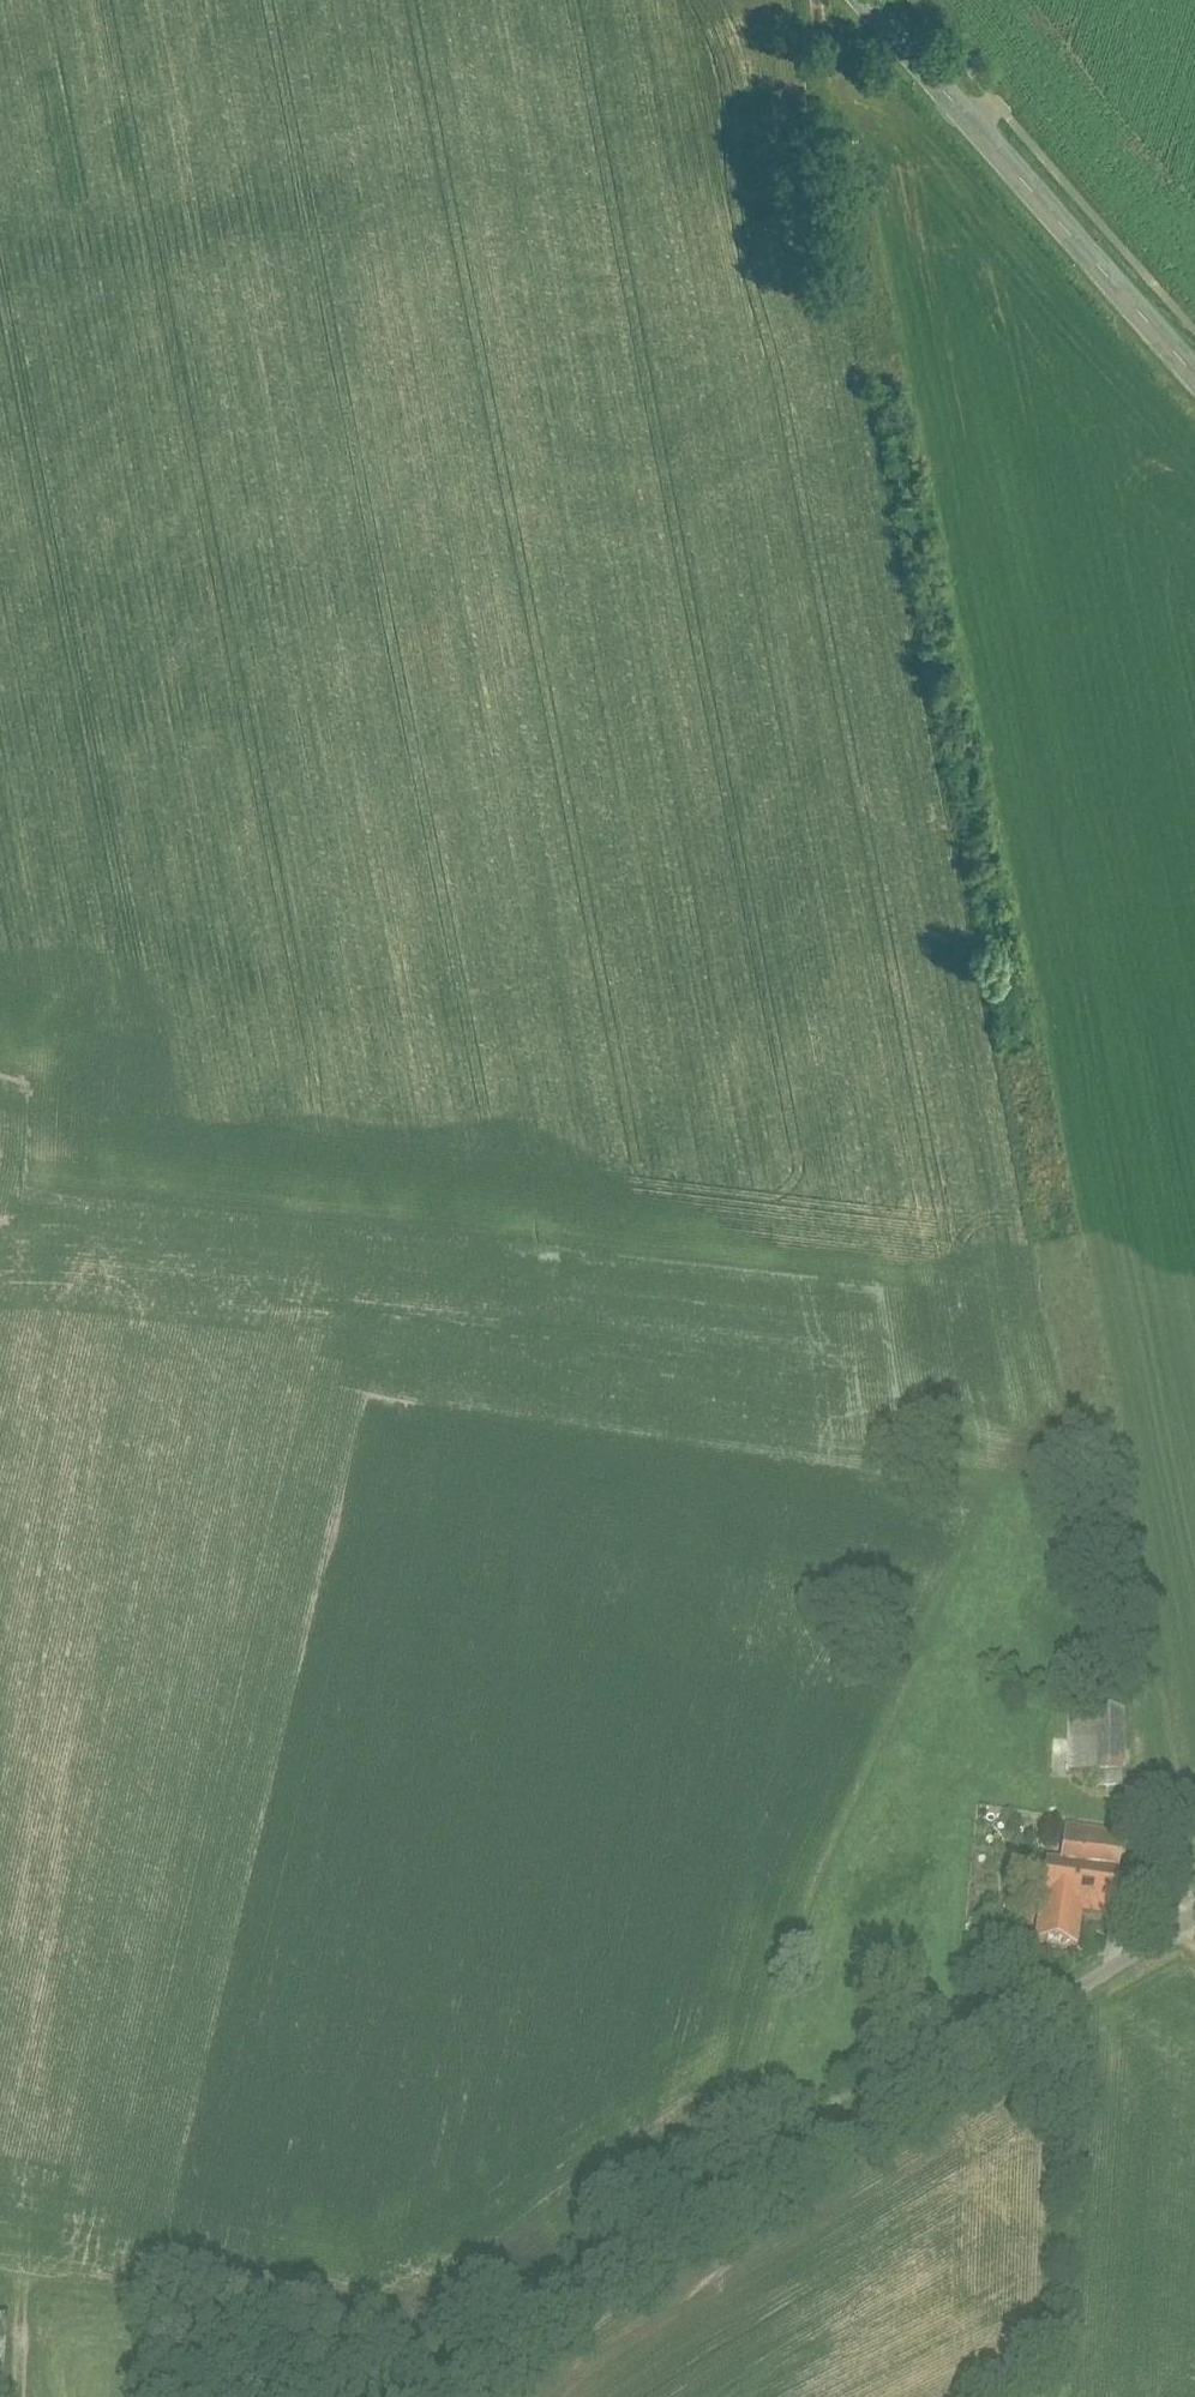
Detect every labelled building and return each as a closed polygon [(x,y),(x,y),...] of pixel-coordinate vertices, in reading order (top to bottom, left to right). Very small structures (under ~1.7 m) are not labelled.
[(1068,1738),(1070,1776),(1094,1775),(1094,1787),(1126,1786),(1124,1718),(1093,1719),(1093,1737),(1068,1738)] [(1115,1846),(1066,1844),(1065,1869),(1115,1870),(1115,1846)] [(1074,1955),(1074,1919),(1115,1919),(1115,1879),(1034,1878),(1034,1917),(1042,1917),(1042,1955),(1074,1955)]
